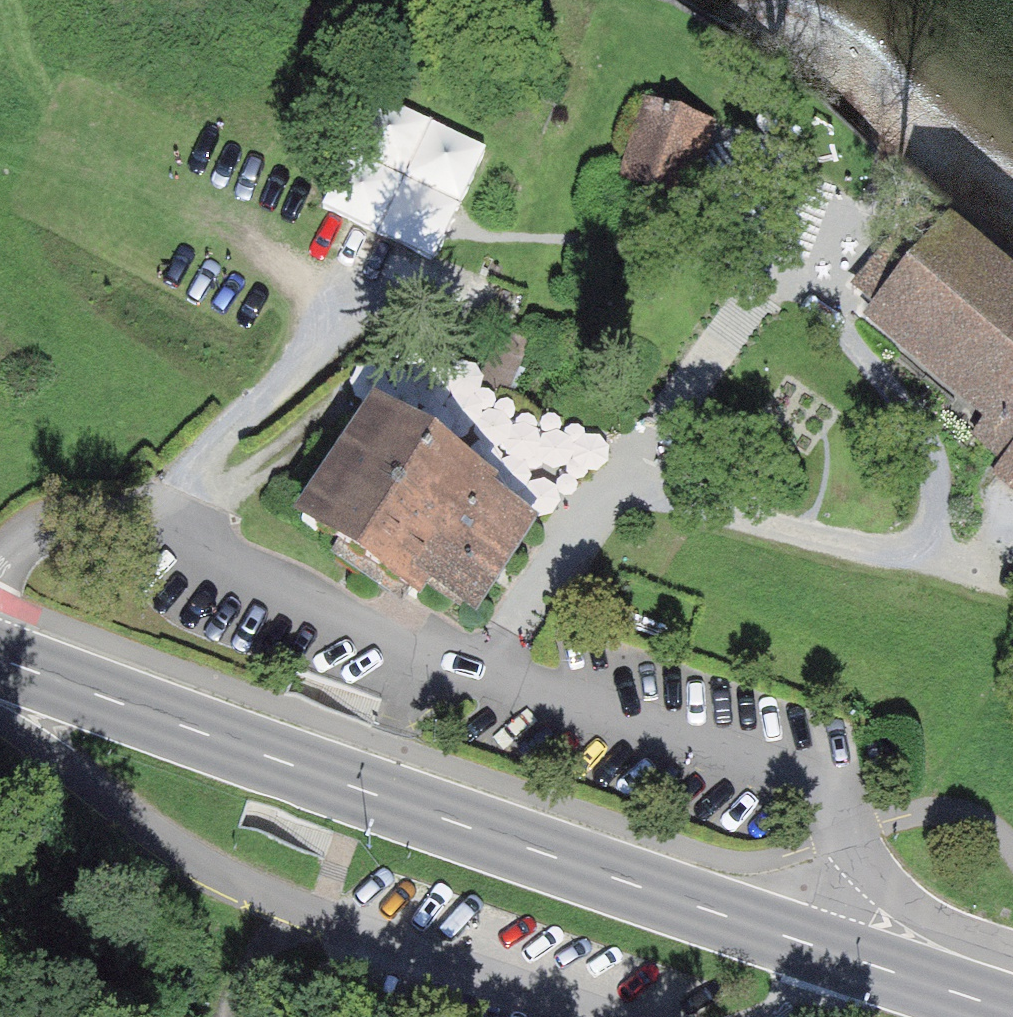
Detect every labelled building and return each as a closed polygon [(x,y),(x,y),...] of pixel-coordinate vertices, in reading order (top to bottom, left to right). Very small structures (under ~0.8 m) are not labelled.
[(713,131),(650,106),(621,183),(683,207),(713,131)] [(850,286),(869,302),(944,212),(925,196),(850,286)] [(859,315),(981,416),(1012,442),(1012,268),(944,212),(869,302),(864,308),(859,315)] [(527,339),(494,328),(477,381),(511,391),(527,339)] [(488,486),(493,477),(420,431),(362,395),(284,516),(331,546),(343,553),(405,592),(416,599),(425,584),(475,616),(537,518),(488,486)] [(981,416),(969,434),(1000,459),(992,472),(1012,490),(1012,442),(981,416)]
